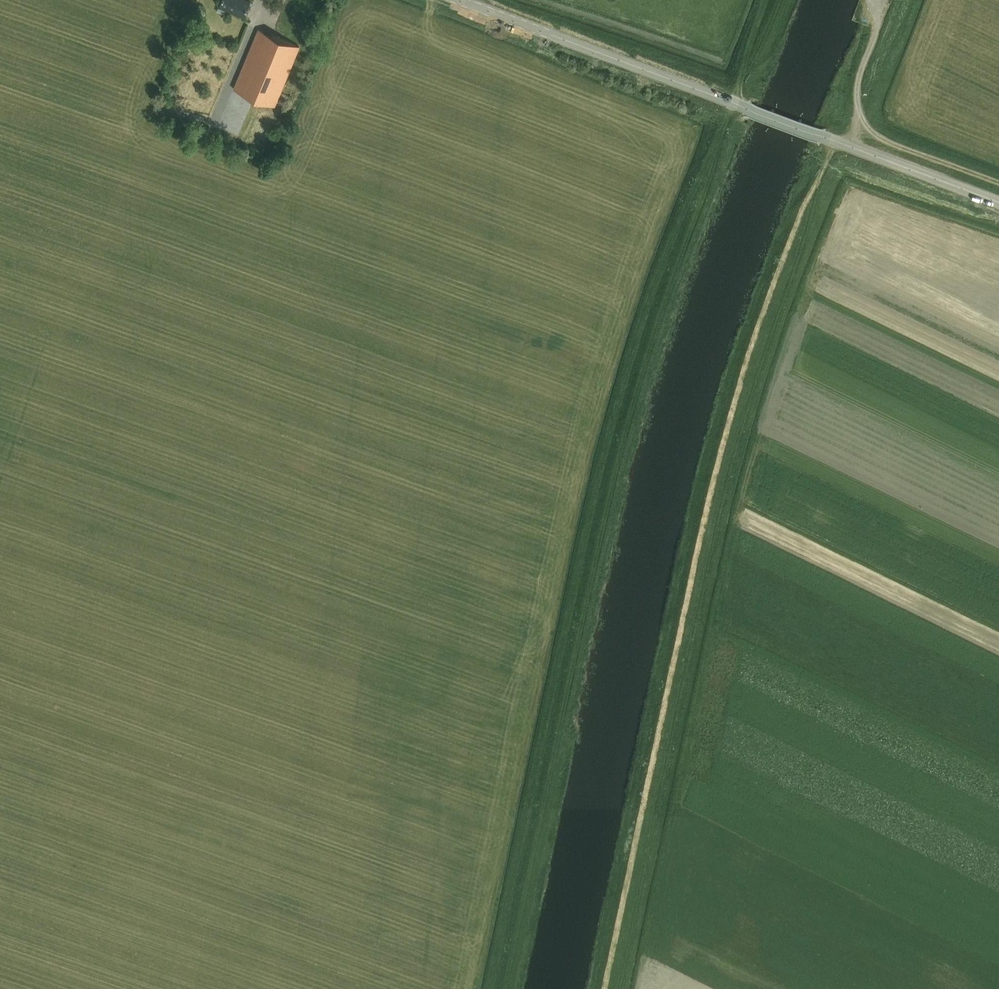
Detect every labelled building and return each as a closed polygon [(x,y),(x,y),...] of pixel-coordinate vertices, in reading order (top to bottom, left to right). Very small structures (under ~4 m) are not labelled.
[(219,6),(244,16),(250,1),(248,0),(221,0),(219,6)] [(276,106),(300,46),(260,29),(235,89),(276,106)]
